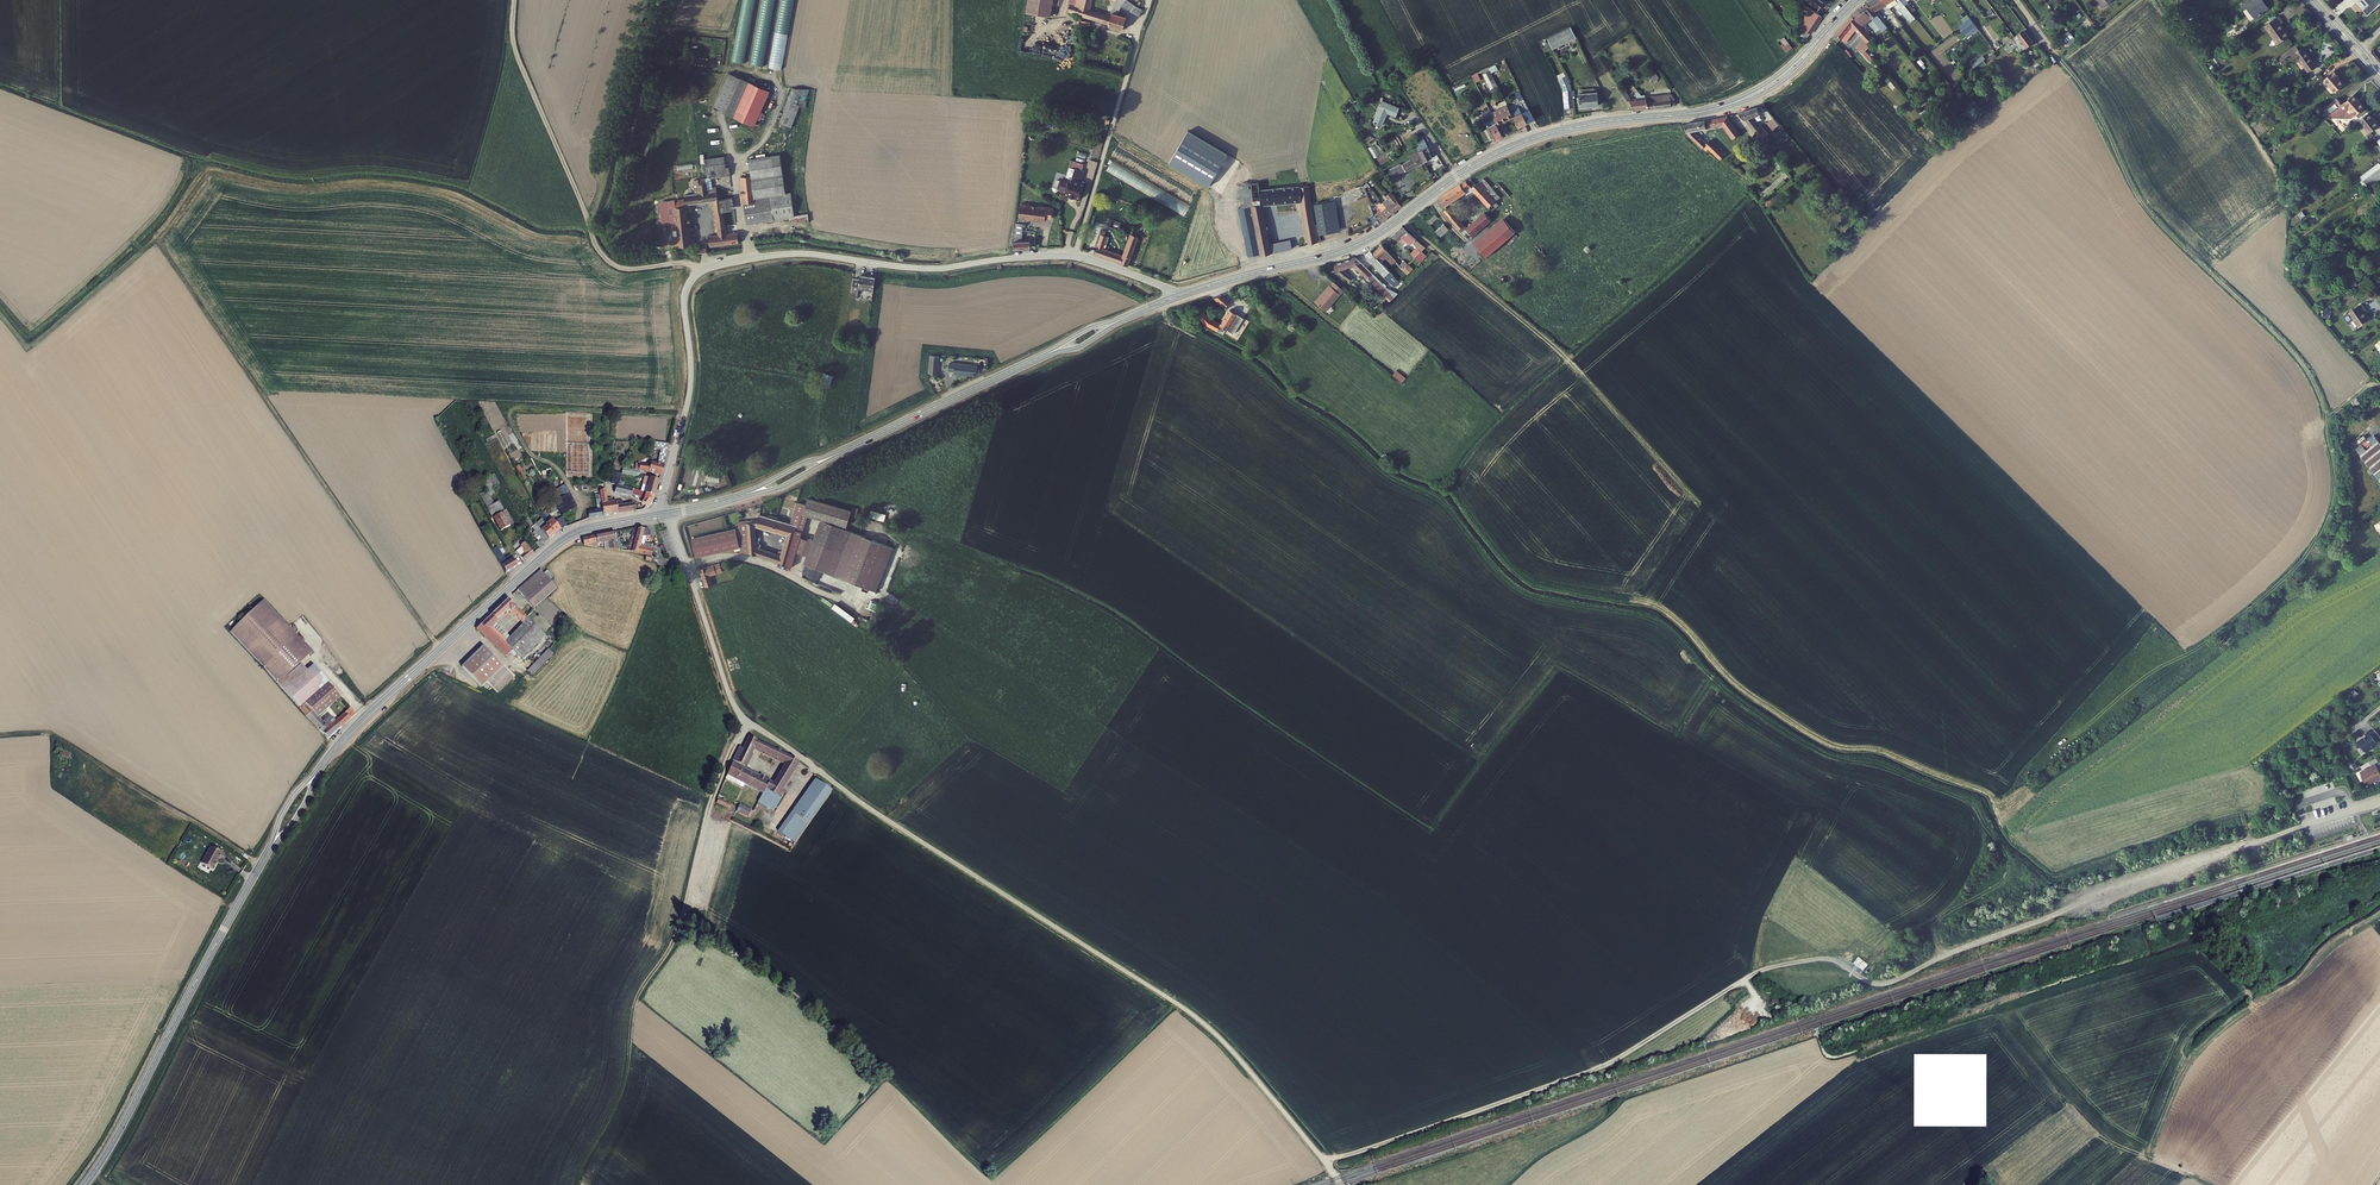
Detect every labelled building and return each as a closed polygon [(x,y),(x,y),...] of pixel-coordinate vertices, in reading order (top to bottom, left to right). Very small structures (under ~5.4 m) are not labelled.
[(746,62),(756,0),(743,0),(733,60),(746,62)] [(751,63),(764,65),(775,0),(762,0),(751,63)] [(771,67),(783,69),(794,0),(781,0),(771,67)] [(1049,12),(1050,0),(1025,0),(1024,8),(1049,12)] [(1072,3),(1067,1),(1065,10),(1107,21),(1107,23),(1121,26),(1124,14),(1115,11),(1116,6),(1107,4),(1106,11),(1083,6),(1085,0),(1073,0),(1072,3)] [(1117,1),(1137,11),(1140,4),(1134,0),(1116,0),(1117,1)] [(1817,0),(1807,0),(1805,3),(1822,16),(1828,8),(1817,0)] [(1869,2),(1884,20),(1886,18),(1881,12),(1885,10),(1883,7),(1888,3),(1885,0),(1873,0),(1869,2)] [(1923,0),(1916,0),(1908,6),(1911,9),(1923,0)] [(2239,5),(2242,11),(2245,8),(2252,19),(2266,10),(2260,0),(2247,0),(2239,5)] [(2378,0),(2362,0),(2366,5),(2360,10),(2365,15),(2379,2),(2378,0)] [(1880,22),(1884,20),(1869,2),(1862,8),(1861,7),(1854,16),(1863,27),(1875,16),(1880,22)] [(1805,41),(1825,22),(1814,13),(1807,22),(1808,23),(1798,34),(1805,41)] [(2075,14),(2057,28),(2058,29),(2062,34),(2063,36),(2081,22),(2075,14)] [(1863,27),(1854,16),(1839,34),(1847,42),(1857,32),(1867,44),(1859,50),(1863,54),(1871,47),(1868,44),(1873,40),(1863,27)] [(2281,16),(2266,25),(2278,44),(2290,37),(2282,24),(2285,22),(2281,16)] [(1959,25),(1967,37),(1978,30),(1970,18),(1959,25)] [(2011,29),(2004,35),(2013,48),(2022,42),(2011,29)] [(2062,34),(2058,29),(2049,36),(2053,41),(2062,34)] [(1561,45),(1567,42),(1561,31),(1555,34),(1561,45)] [(1561,45),(1555,34),(1550,37),(1556,48),(1561,45)] [(1991,45),(1996,51),(2006,44),(2010,50),(2013,48),(2004,35),(1991,45)] [(1550,37),(1545,40),(1550,51),(1556,48),(1550,37)] [(1786,52),(1792,47),(1784,37),(1777,42),(1786,52)] [(2305,47),(2302,48),(2299,51),(2294,44),(2283,52),(2280,54),(2284,60),(2294,54),(2298,59),(2301,57),(2310,71),(2322,63),(2318,57),(2314,60),(2305,47)] [(1975,66),(1986,59),(1983,55),(1973,63),(1975,66)] [(1482,71),(1489,89),(1497,85),(1491,73),(1498,70),(1496,65),(1482,71)] [(2320,75),(2331,87),(2339,80),(2332,71),(2333,70),(2330,66),(2320,75)] [(768,88),(749,80),(737,109),(756,117),(768,88)] [(1565,80),(1559,82),(1563,91),(1565,94),(1568,114),(1573,113),(1569,89),(1565,80)] [(810,91),(792,85),(779,122),(792,127),(799,106),(804,107),(810,91)] [(1630,112),(1641,111),(1639,98),(1641,98),(1639,95),(1633,96),(1628,86),(1619,91),(1625,102),(1628,100),(1630,112)] [(2361,102),(2350,89),(2338,100),(2332,94),(2314,106),(2316,109),(2319,107),(2324,113),(2345,115),(2351,110),(2352,110),(2361,102)] [(1658,108),(1677,105),(1670,94),(1656,97),(1657,101),(1656,101),(1657,103),(1658,108)] [(1647,97),(1641,98),(1639,98),(1641,111),(1658,108),(1657,103),(1656,101),(1648,102),(1647,97)] [(1589,112),(1586,100),(1580,101),(1582,113),(1589,112)] [(1596,102),(1586,100),(1589,112),(1597,112),(1596,102)] [(1385,104),(1367,105),(1368,129),(1377,129),(1377,113),(1386,113),(1385,104)] [(2358,114),(2368,127),(2378,120),(2373,114),(2372,115),(2367,107),(2358,114)] [(1516,119),(1514,117),(1509,108),(1502,112),(1508,123),(1516,119)] [(1763,118),(1760,110),(1742,117),(1763,145),(1766,141),(1763,136),(1765,135),(1755,121),(1763,118)] [(1488,122),(1490,125),(1496,121),(1493,116),(1491,111),(1482,115),(1484,118),(1484,119),(1486,124),(1487,123),(1488,122)] [(1504,125),(1508,123),(1502,112),(1493,116),(1496,121),(1501,129),(1505,127),(1504,125)] [(1516,119),(1520,127),(1527,123),(1522,113),(1514,117),(1516,119)] [(1766,122),(1772,130),(1779,125),(1774,117),(1766,122)] [(1709,151),(1720,163),(1724,158),(1710,143),(1707,147),(1695,134),(1695,133),(1708,130),(1709,131),(1714,130),(1715,129),(1723,127),(1734,140),(1740,135),(1727,119),(1685,127),(1687,135),(1705,155),(1709,151)] [(1504,135),(1501,129),(1496,121),(1490,125),(1491,128),(1490,129),(1496,140),(1504,135)] [(1190,135),(1171,166),(1211,189),(1229,158),(1190,135)] [(1413,143),(1415,148),(1418,151),(1426,147),(1421,139),(1413,143)] [(1419,153),(1424,163),(1433,158),(1426,147),(1418,151),(1419,153)] [(1393,180),(1424,163),(1419,153),(1409,158),(1411,162),(1390,174),(1393,180)] [(2361,175),(2366,182),(2379,172),(2379,162),(2379,161),(2361,175)] [(1069,169),(1066,179),(1068,180),(1062,196),(1077,201),(1082,185),(1079,184),(1082,174),(1069,169)] [(716,200),(720,228),(729,226),(725,198),(721,198),(719,186),(710,187),(709,178),(695,179),(697,193),(685,195),(686,204),(675,205),(678,223),(671,224),(672,233),(679,232),(680,240),(674,241),(675,252),(702,248),(702,243),(696,244),(695,237),(691,238),(689,225),(690,225),(690,221),(688,221),(687,213),(690,213),(689,203),(716,200)] [(1469,187),(1473,184),(1468,178),(1464,181),(1469,187)] [(1480,178),(1475,182),(1484,192),(1489,188),(1480,178)] [(1457,183),(1437,198),(1443,206),(1462,192),(1464,194),(1470,189),(1488,211),(1495,206),(1492,202),(1497,198),(1489,188),(1484,192),(1475,182),(1473,184),(1469,187),(1464,181),(1463,180),(1458,184),(1457,183)] [(1243,211),(1251,208),(1261,207),(1261,208),(1263,207),(1260,191),(1258,184),(1239,188),(1243,211)] [(1304,186),(1260,191),(1263,207),(1298,201),(1307,244),(1321,241),(1319,234),(1314,207),(1309,208),(1304,186)] [(1391,191),(1387,194),(1392,201),(1388,205),(1385,201),(1378,206),(1380,208),(1387,217),(1403,205),(1391,191)] [(1053,209),(1022,202),(1019,216),(1041,221),(1042,219),(1050,221),(1053,209)] [(1319,234),(1334,231),(1329,206),(1326,207),(1323,202),(1313,204),(1314,207),(1319,234)] [(1340,229),(1335,204),(1329,206),(1334,231),(1340,229)] [(1254,225),(1243,228),(1249,261),(1261,258),(1261,259),(1291,251),(1289,242),(1269,248),(1261,208),(1261,207),(1251,208),(1254,225)] [(1251,208),(1243,211),(1240,212),(1243,228),(1254,225),(1251,208)] [(1387,217),(1380,208),(1372,213),(1376,219),(1380,224),(1388,219),(1387,217)] [(1465,240),(1486,221),(1480,214),(1463,229),(1446,208),(1441,212),(1458,234),(1459,233),(1465,240)] [(776,210),(748,214),(750,223),(777,219),(776,210)] [(1376,219),(1372,213),(1368,216),(1372,222),(1376,219)] [(1114,216),(1111,227),(1130,234),(1123,256),(1110,251),(1107,259),(1128,268),(1139,237),(1133,235),(1135,228),(1130,226),(1132,223),(1114,216)] [(1432,232),(1441,225),(1435,218),(1426,224),(1432,232)] [(1472,247),(1500,222),(1498,219),(1469,243),(1472,247)] [(1510,233),(1500,222),(1472,247),(1482,258),(1510,233)] [(1018,229),(1013,228),(1011,248),(1028,248),(1028,239),(1017,239),(1018,229)] [(1405,234),(1400,229),(1391,235),(1396,241),(1402,246),(1406,243),(1418,253),(1423,249),(1405,234)] [(721,233),(712,234),(713,244),(743,240),(741,230),(730,232),(721,233)] [(709,242),(702,243),(702,248),(703,251),(703,253),(711,252),(711,250),(710,249),(709,242)] [(1385,260),(1389,257),(1379,245),(1368,253),(1373,259),(1379,254),(1385,260)] [(1102,258),(1104,250),(1097,247),(1095,255),(1102,258)] [(1373,259),(1368,253),(1367,251),(1361,256),(1382,281),(1388,277),(1381,269),(1373,259)] [(1423,258),(1418,253),(1413,257),(1418,263),(1423,258)] [(1351,257),(1329,265),(1332,273),(1344,282),(1347,277),(1338,270),(1348,266),(1360,280),(1366,274),(1351,257)] [(1396,266),(1399,270),(1405,265),(1401,261),(1396,266)] [(1408,269),(1405,265),(1399,270),(1403,274),(1408,269)] [(1388,277),(1392,273),(1387,267),(1385,269),(1383,267),(1381,269),(1388,277)] [(873,276),(859,273),(858,279),(854,278),(852,290),(856,291),(857,286),(871,288),(873,276)] [(1366,274),(1360,280),(1367,288),(1374,282),(1366,274)] [(1341,297),(1345,293),(1335,284),(1331,288),(1330,287),(1321,298),(1320,298),(1315,303),(1326,313),(1340,297),(1341,297)] [(1220,310),(1225,306),(1218,296),(1212,298),(1220,310)] [(2361,304),(2356,297),(2343,305),(2353,320),(2363,313),(2358,305),(2361,304)] [(1223,333),(1239,312),(1235,309),(1225,322),(1214,314),(1209,308),(1203,312),(1210,321),(1223,333)] [(2322,316),(2329,318),(2331,311),(2324,309),(2322,316)] [(927,375),(936,375),(937,358),(928,358),(927,375)] [(970,362),(947,360),(946,372),(969,374),(970,362)] [(2358,457),(2378,442),(2374,436),(2354,450),(2358,457)] [(2378,442),(2358,457),(2359,457),(2357,458),(2359,461),(2361,460),(2379,487),(2379,445),(2378,442)] [(654,453),(661,453),(658,464),(664,465),(669,445),(650,444),(650,456),(654,456),(654,453)] [(684,460),(681,481),(704,485),(706,475),(704,475),(706,464),(684,460)] [(662,475),(664,465),(658,464),(651,463),(648,474),(662,475)] [(499,531),(512,524),(500,500),(493,503),(490,496),(495,494),(492,488),(499,484),(494,473),(481,480),(486,491),(480,494),(499,531)] [(618,487),(638,492),(641,493),(645,494),(657,497),(660,481),(621,474),(620,481),(618,487)] [(550,491),(561,515),(576,507),(565,484),(550,491)] [(600,493),(603,510),(604,518),(605,518),(637,512),(635,504),(618,508),(617,503),(607,504),(605,492),(600,493)] [(656,500),(657,497),(645,494),(643,499),(646,500),(643,506),(651,509),(656,500)] [(848,511),(803,497),(800,505),(798,514),(804,516),(842,528),(848,511)] [(800,505),(793,503),(787,524),(792,525),(790,530),(799,533),(804,516),(798,514),(800,505)] [(554,531),(566,525),(563,517),(558,519),(556,516),(552,518),(547,509),(544,513),(545,515),(554,531)] [(590,520),(604,518),(603,510),(589,512),(590,520)] [(790,530),(792,525),(787,524),(754,514),(751,523),(750,527),(752,528),(783,537),(786,528),(790,530)] [(554,531),(545,515),(540,518),(543,523),(540,525),(546,535),(554,531)] [(2379,535),(2379,516),(2371,524),(2379,535)] [(873,593),(890,549),(819,522),(802,566),(873,593)] [(750,527),(751,523),(736,524),(736,547),(736,554),(747,554),(747,548),(752,548),(752,528),(750,527)] [(647,554),(651,544),(638,540),(640,535),(649,534),(648,528),(645,526),(634,528),(627,552),(647,554)] [(788,568),(799,533),(790,530),(786,528),(783,537),(777,556),(775,563),(788,568)] [(736,547),(732,529),(689,539),(693,557),(736,547)] [(617,550),(615,532),(583,537),(584,543),(608,540),(609,549),(617,550)] [(523,557),(533,548),(528,543),(523,538),(519,542),(520,543),(514,548),(523,557)] [(494,551),(495,554),(503,569),(515,562),(509,551),(503,554),(502,551),(504,549),(502,546),(494,551)] [(775,563),(777,556),(752,548),(747,548),(747,554),(775,563)] [(692,566),(697,584),(705,582),(702,572),(714,568),(712,561),(692,566)] [(557,587),(550,579),(544,573),(540,569),(518,590),(535,607),(557,587)] [(547,570),(544,573),(550,579),(553,576),(547,570)] [(312,648),(263,595),(229,626),(326,737),(340,726),(334,720),(333,720),(332,719),(330,719),(328,716),(322,721),(318,715),(341,695),(313,664),(308,668),(300,660),(312,648)] [(506,660),(513,653),(519,660),(522,663),(546,640),(509,600),(488,620),(494,626),(509,612),(526,629),(522,629),(522,633),(507,647),(490,629),(485,623),(478,629),(500,653),(506,660)] [(559,630),(563,632),(565,628),(571,630),(576,620),(560,613),(556,623),(561,626),(559,630)] [(494,626),(488,620),(485,623),(490,629),(494,626)] [(513,680),(484,648),(462,668),(480,688),(490,679),(501,691),(513,680)] [(555,656),(549,650),(547,652),(528,670),(533,676),(555,656)] [(2370,679),(2375,686),(2376,685),(2379,690),(2379,671),(2370,679)] [(339,716),(344,722),(355,713),(349,707),(339,716)] [(339,716),(334,720),(340,726),(344,722),(339,716)] [(2371,734),(2359,742),(2366,753),(2378,745),(2371,734)] [(774,785),(745,767),(750,752),(743,748),(739,746),(729,775),(738,780),(746,785),(765,796),(767,792),(779,797),(796,761),(786,754),(747,735),(744,743),(751,747),(752,745),(785,762),(774,785)] [(744,743),(743,748),(750,752),(751,747),(744,743)] [(2360,772),(2367,784),(2377,778),(2378,779),(2379,778),(2379,771),(2376,764),(2360,772)] [(738,780),(729,775),(728,779),(736,783),(738,780)] [(778,831),(795,841),(826,786),(809,776),(778,831)] [(746,785),(738,780),(736,783),(744,788),(746,785)] [(726,808),(728,804),(716,798),(714,803),(726,808)] [(749,809),(737,804),(735,807),(734,811),(746,816),(747,812),(749,809)] [(203,870),(214,877),(221,865),(223,866),(226,861),(217,856),(218,854),(215,852),(214,854),(213,853),(203,870)]
